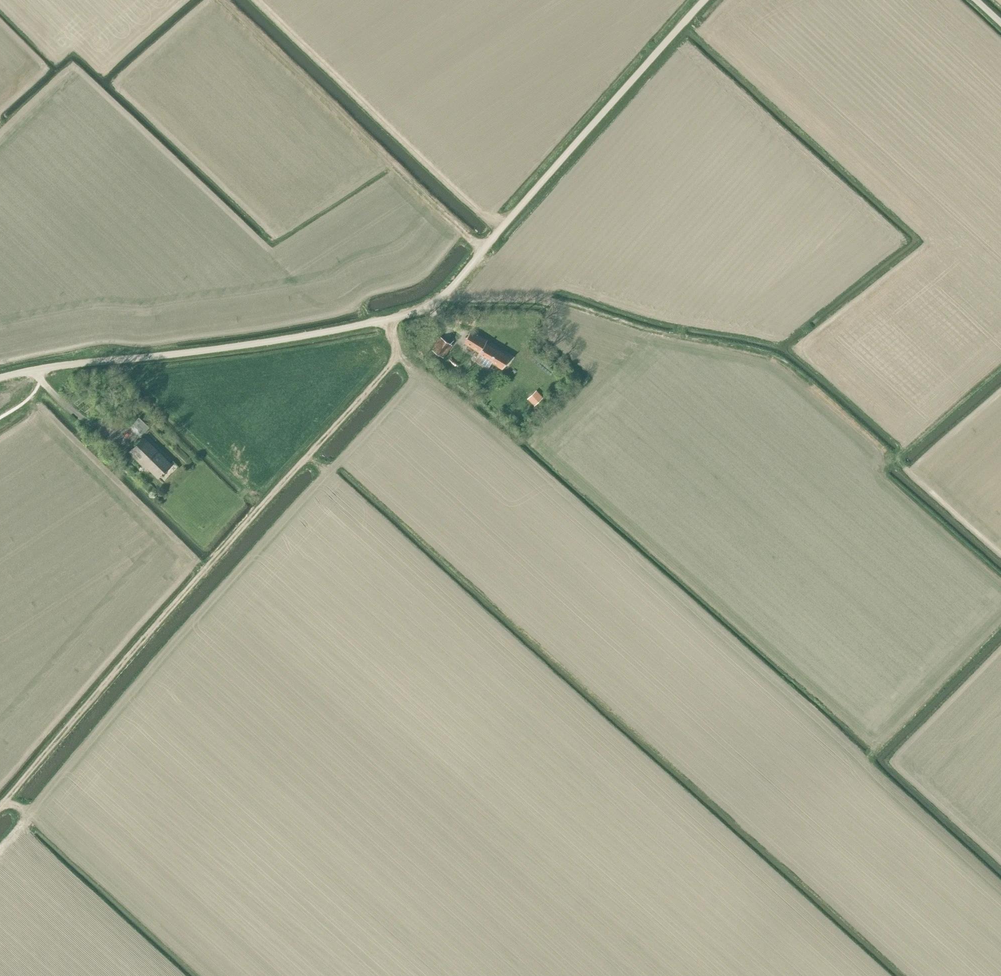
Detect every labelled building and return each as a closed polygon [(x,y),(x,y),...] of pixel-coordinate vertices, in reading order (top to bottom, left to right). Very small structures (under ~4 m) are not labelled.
[(488,345),(485,343),(486,341),(472,332),(467,341),(467,342),(466,343),(474,348),(475,346),(480,349),(475,359),(488,367),(491,362),(502,368),(509,357),(496,349),(495,350),(487,345),(488,345)] [(432,349),(443,357),(452,345),(441,337),(432,349)] [(529,397),(535,403),(541,398),(534,391),(529,397)] [(139,437),(149,427),(139,417),(129,427),(139,437)] [(143,437),(133,447),(129,451),(145,467),(147,466),(158,477),(170,464),(143,437)]
